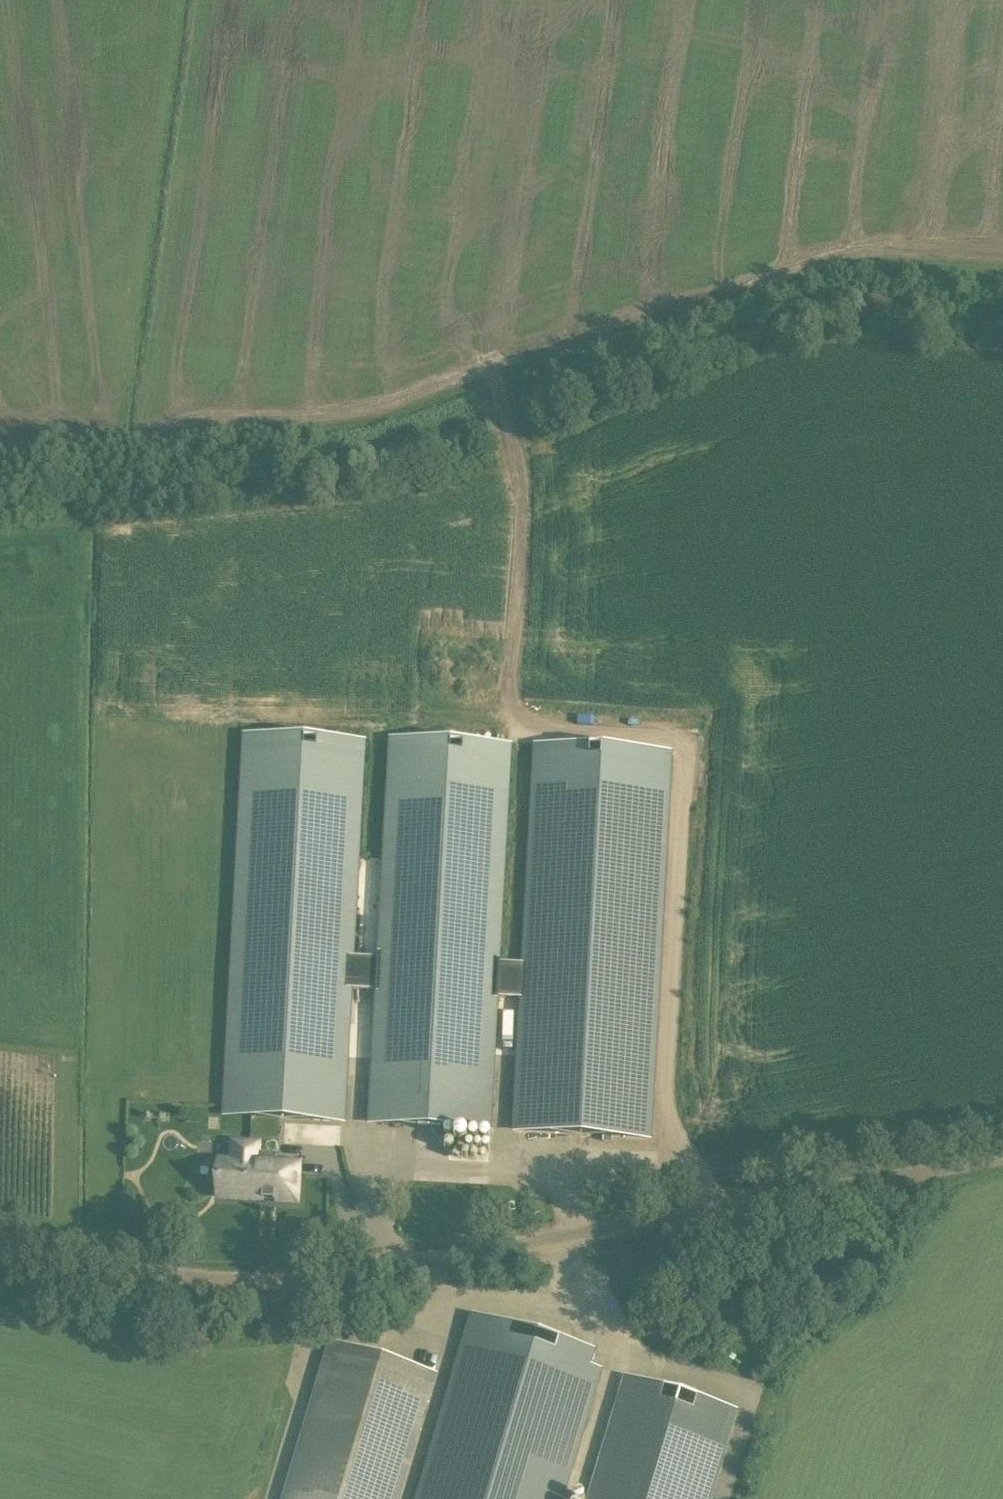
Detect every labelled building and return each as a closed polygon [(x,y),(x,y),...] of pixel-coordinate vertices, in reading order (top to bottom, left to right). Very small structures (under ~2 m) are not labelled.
[(367,741),(243,734),(222,1117),(281,1120),(346,1124),(353,989),(375,990),(377,958),(355,957),(367,741)] [(599,745),(621,747),(622,737),(600,735),(599,745)] [(501,964),(512,745),(389,738),(377,958),(375,990),(368,1125),(492,1132),(499,997),(520,999),(522,965),(501,964)] [(513,1133),(652,1140),(673,752),(534,744),(522,965),(520,999),(513,1133)] [(233,1143),(232,1162),(220,1162),(218,1198),(263,1200),(262,1201),(264,1201),(264,1200),(274,1201),(275,1201),(276,1201),(276,1202),(297,1204),(299,1164),(277,1163),(277,1164),(257,1163),(258,1152),(258,1144),(233,1143)] [(601,1372),(590,1369),(595,1352),(560,1342),(519,1329),(473,1315),(417,1498),(563,1498),(601,1372)] [(286,1498),(400,1498),(437,1378),(332,1346),(286,1498)] [(587,1498),(710,1498),(737,1409),(624,1375),(587,1498)]
